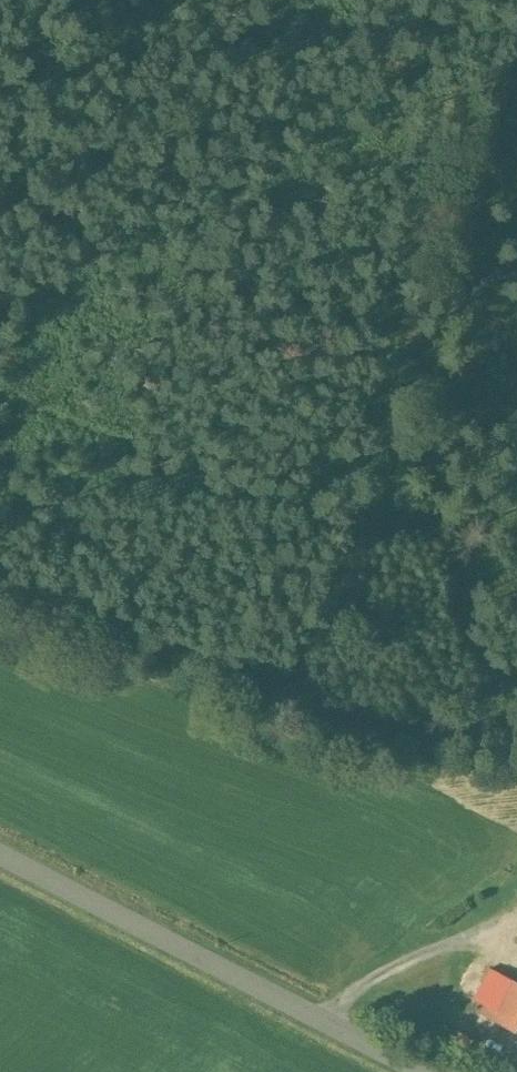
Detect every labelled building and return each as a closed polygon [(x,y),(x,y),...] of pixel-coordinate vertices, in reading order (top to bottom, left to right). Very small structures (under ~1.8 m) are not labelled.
[(485,1004),(501,973),(490,967),(474,998),(485,1004)] [(516,987),(516,981),(501,973),(485,1004),(481,1013),(499,1022),(516,987)] [(499,1022),(516,1031),(516,987),(499,1022)]
